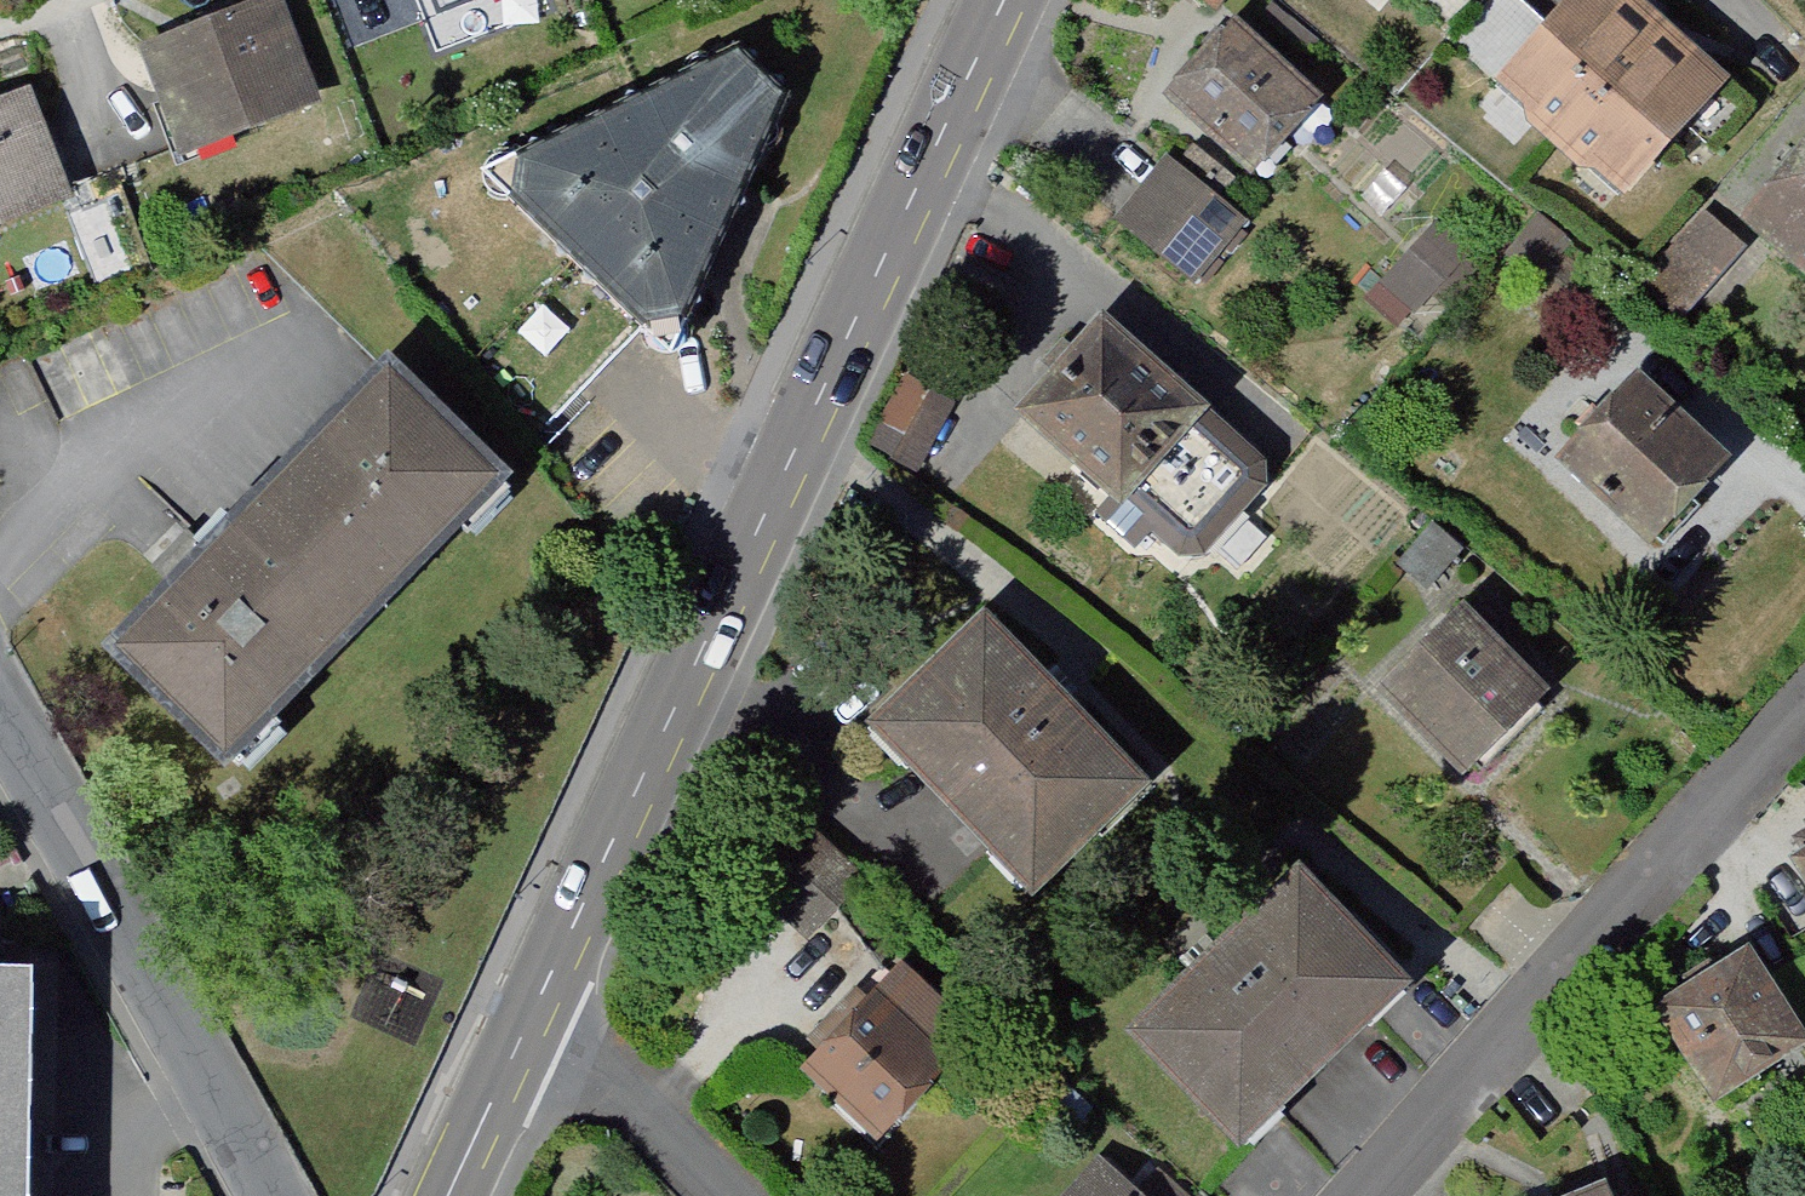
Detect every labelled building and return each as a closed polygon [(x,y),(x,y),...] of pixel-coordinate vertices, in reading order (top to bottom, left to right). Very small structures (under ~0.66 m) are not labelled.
[(125,45),(170,165),(317,110),(276,0),(246,0),(125,45)] [(415,10),(440,0),(411,0),(415,10)] [(1464,96),(1530,159),(1646,36),(1606,0),(1553,0),(1464,96)] [(1212,19),(1140,102),(1233,182),(1305,99),(1212,19)] [(740,32),(479,183),(487,191),(638,338),(671,370),(804,93),(740,32)] [(1709,93),(1646,36),(1530,159),(1599,216),(1709,93)] [(0,55),(0,210),(59,188),(8,52),(0,55)] [(1620,268),(1685,321),(1745,249),(1804,298),(1804,129),(1723,228),(1682,193),(1620,268)] [(1232,227),(1150,161),(1097,225),(1179,292),(1232,227)] [(1588,268),(1536,221),(1492,269),(1544,316),(1588,268)] [(1411,331),(1467,275),(1425,233),(1369,288),(1411,331)] [(981,421),(1096,521),(1157,569),(1193,568),(1248,505),(1247,472),(1186,418),(1071,318),(981,421)] [(1614,374),(1531,462),(1637,561),(1720,473),(1614,374)] [(367,377),(88,675),(218,795),(496,496),(367,377)] [(854,452),(895,478),(939,412),(898,385),(854,452)] [(1405,586),(1320,666),(1437,788),(1521,708),(1405,586)] [(1123,807),(958,627),(839,735),(1004,915),(1123,807)] [(1804,936),(1804,833),(1760,859),(1804,936)] [(731,899),(797,954),(851,891),(786,835),(731,899)] [(1271,890),(1098,1059),(1211,1174),(1384,1005),(1271,890)] [(1627,1023),(1695,1128),(1790,1066),(1721,961),(1627,1023)] [(892,966),(772,1075),(852,1162),(971,1054),(892,966)] [(0,974),(0,1195),(52,1195),(49,973),(0,974)] [(1061,1195),(1105,1195),(1079,1175),(1061,1195)]
